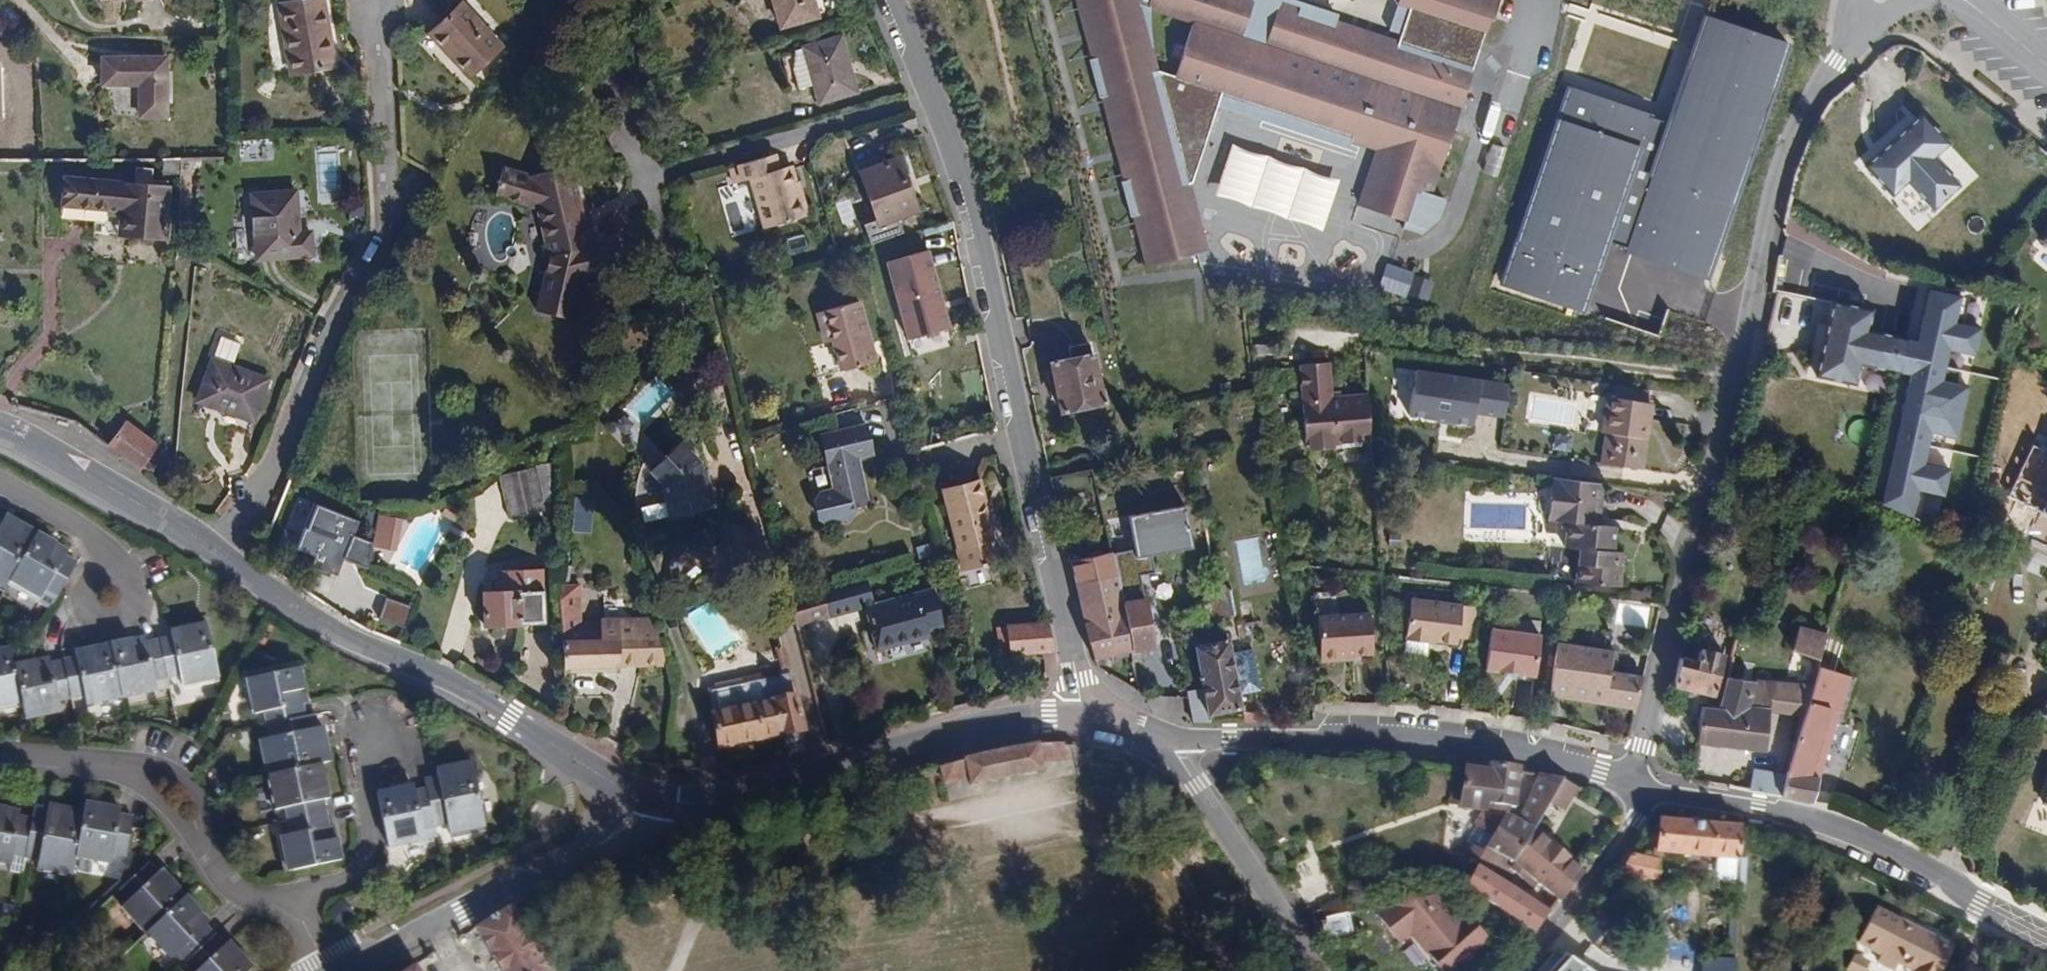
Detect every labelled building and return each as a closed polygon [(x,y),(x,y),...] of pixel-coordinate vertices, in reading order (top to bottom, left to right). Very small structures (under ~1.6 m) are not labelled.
[(279,3),(291,73),(335,66),(323,0),(299,0),(279,3)] [(780,27),(819,17),(814,0),(773,0),(780,27)] [(1143,273),(1216,255),(1200,189),(1202,189),(1181,98),(1350,153),(1352,146),(1372,152),(1354,207),(1408,224),(1418,194),(1432,199),(1498,0),(1400,0),(1385,38),(1268,0),(1076,0),(1143,273)] [(461,2),(429,33),(470,77),(502,46),(461,2)] [(842,36),(789,51),(800,88),(814,85),(819,102),(858,91),(842,36)] [(165,57),(103,57),(102,83),(138,83),(138,116),(166,116),(165,57)] [(0,113),(12,113),(11,67),(0,67),(0,112),(0,113)] [(1911,124),(1853,174),(1881,205),(1897,191),(1923,219),(1948,196),(1922,167),(1938,153),(1911,124)] [(36,152),(39,135),(14,131),(11,148),(36,152)] [(1329,223),(1340,173),(1230,148),(1218,198),(1329,223)] [(776,154),(738,164),(743,181),(751,180),(764,228),(806,217),(791,165),(779,169),(776,154)] [(870,245),(904,235),(899,218),(919,213),(904,160),(865,171),(879,220),(865,223),(870,245)] [(504,168),(495,195),(522,203),(537,207),(549,256),(575,249),(582,275),(624,266),(618,237),(591,244),(572,166),(532,175),(504,168)] [(128,216),(127,237),(165,240),(169,186),(64,177),(62,206),(108,209),(109,214),(118,215),(128,216)] [(297,189),(251,193),(255,258),(314,255),(312,230),(300,229),(297,189)] [(117,236),(127,237),(128,216),(118,215),(117,236)] [(575,249),(549,256),(538,309),(575,318),(582,275),(575,249)] [(956,328),(932,249),(890,262),(911,334),(956,328)] [(1432,278),(1396,265),(1390,283),(1412,291),(1409,294),(1424,300),(1432,278)] [(1924,342),(1900,337),(1892,375),(1905,378),(1876,503),(1917,513),(1923,486),(1948,492),(1953,470),(1928,464),(1936,428),(1962,434),(1973,384),(1948,378),(1955,348),(1983,355),(1990,324),(1965,318),(1970,297),(1936,289),(1924,342)] [(860,301),(818,311),(826,341),(833,339),(842,369),(877,361),(860,301)] [(1869,310),(1830,302),(1814,376),(1853,385),(1857,364),(1892,375),(1900,337),(1864,331),(1869,310)] [(213,359),(232,365),(240,344),(221,337),(213,359)] [(1071,357),(1050,362),(1061,412),(1105,403),(1091,341),(1069,346),(1071,357)] [(269,379),(232,365),(213,359),(197,401),(255,421),(269,379)] [(1338,444),(1373,443),(1370,393),(1335,395),(1333,360),(1304,361),(1308,444),(1313,444),(1317,448),(1334,449),(1338,444)] [(1514,382),(1417,373),(1413,420),(1476,426),(1478,412),(1510,415),(1514,382)] [(1632,400),(1609,396),(1604,433),(1606,433),(1603,463),(1643,468),(1652,402),(1632,400)] [(108,443),(141,469),(157,447),(157,441),(127,419),(108,443)] [(867,424),(821,434),(834,487),(822,489),(814,499),(818,519),(829,525),(850,521),(859,505),(869,503),(859,456),(874,453),(867,424)] [(687,434),(681,441),(690,450),(695,445),(687,434)] [(690,450),(681,441),(650,469),(663,484),(671,517),(715,507),(710,487),(704,488),(700,471),(703,470),(701,460),(690,450)] [(555,462),(542,463),(542,478),(556,477),(555,462)] [(535,467),(500,476),(510,517),(545,510),(535,467)] [(704,488),(710,487),(707,470),(703,470),(700,471),(704,488)] [(1603,483),(1553,477),(1547,532),(1559,534),(1560,525),(1568,526),(1566,547),(1579,548),(1576,581),(1620,586),(1623,553),(1613,551),(1616,526),(1595,524),(1597,506),(1601,506),(1603,483)] [(981,480),(944,489),(958,548),(960,547),(966,569),(992,563),(987,541),(995,538),(981,480)] [(575,497),(574,529),(590,530),(592,498),(575,497)] [(448,504),(442,514),(455,521),(460,511),(448,504)] [(1193,504),(1138,515),(1146,557),(1201,545),(1193,504)] [(364,520),(323,505),(313,530),(307,527),(300,548),(318,554),(314,566),(341,576),(348,558),(369,566),(376,545),(357,536),(364,520)] [(381,513),(376,545),(399,549),(404,517),(381,513)] [(5,592),(10,581),(41,599),(47,590),(59,597),(77,564),(66,557),(68,552),(6,517),(1,522),(0,521),(0,589),(5,592)] [(750,528),(719,525),(725,546),(753,539),(750,528)] [(753,539),(725,546),(730,568),(758,560),(753,539)] [(1112,550),(1071,560),(1087,625),(1126,616),(1112,550)] [(502,591),(483,592),(484,625),(521,624),(522,620),(545,619),(543,567),(502,569),(502,591)] [(822,588),(831,616),(865,605),(878,649),(930,635),(929,631),(944,626),(933,588),(876,603),(868,575),(822,588)] [(652,619),(602,619),(602,624),(580,624),(580,583),(563,583),(563,595),(560,595),(566,665),(571,666),(571,672),(618,671),(618,666),(666,666),(652,619)] [(789,598),(796,625),(831,616),(822,588),(789,598)] [(1629,600),(1650,602),(1651,591),(1630,589),(1629,600)] [(1217,591),(1203,595),(1209,621),(1223,618),(1217,591)] [(1369,595),(1317,598),(1319,638),(1326,645),(1337,644),(1341,640),(1371,638),(1369,595)] [(1151,596),(1129,601),(1132,616),(1126,616),(1134,650),(1164,643),(1151,596)] [(1427,646),(1429,642),(1456,646),(1462,604),(1411,596),(1403,642),(1427,646)] [(1661,603),(1660,603),(1654,602),(1650,602),(1629,600),(1608,598),(1607,610),(1658,615),(1661,603)] [(415,607),(389,599),(381,620),(407,628),(415,607)] [(1134,650),(1126,616),(1087,625),(1094,659),(1134,650)] [(1012,655),(1043,652),(1052,652),(1049,621),(1046,621),(1009,623),(1008,626),(1011,653),(1012,655)] [(172,632),(172,638),(147,642),(146,637),(76,652),(77,658),(52,664),(50,659),(14,666),(11,648),(0,650),(0,706),(23,701),(27,720),(62,713),(59,699),(86,695),(88,707),(159,691),(156,679),(181,674),(184,686),(219,678),(207,625),(172,632)] [(999,655),(1011,653),(1008,626),(996,627),(999,655)] [(1819,658),(1826,635),(1798,627),(1792,651),(1819,658)] [(1536,634),(1489,628),(1484,666),(1532,673),(1536,634)] [(1189,697),(1193,717),(1242,707),(1228,639),(1195,646),(1204,687),(1188,690),(1189,697)] [(1619,651),(1554,640),(1546,695),(1636,710),(1644,676),(1617,672),(1619,651)] [(1697,661),(1681,657),(1674,685),(1715,695),(1724,655),(1700,648),(1697,661)] [(1812,685),(1819,658),(1792,651),(1787,677),(1812,685)] [(307,703),(300,668),(246,680),(254,715),(265,712),(269,737),(259,739),(275,811),(285,809),(290,835),(281,836),(288,872),(342,860),(334,825),(328,826),(323,801),(328,800),(321,765),(330,761),(323,727),(315,728),(313,716),(304,717),(302,705),(307,703)] [(1787,776),(1781,795),(1813,802),(1849,676),(1819,668),(1810,703),(1807,702),(1804,714),(1787,776)] [(710,690),(711,695),(790,678),(788,672),(710,690)] [(1755,681),(1725,677),(1718,707),(1703,706),(1698,743),(1764,752),(1770,710),(1748,706),(1755,681)] [(786,748),(788,747),(807,743),(790,678),(711,695),(715,714),(712,714),(719,748),(784,734),(786,748)] [(1796,686),(1755,681),(1748,706),(1770,710),(1804,714),(1807,702),(1810,689),(1796,686)] [(2040,715),(2032,732),(2046,738),(2046,718),(2040,715)] [(788,747),(790,757),(809,753),(808,749),(807,743),(788,747)] [(1063,763),(1062,743),(1036,745),(936,766),(940,785),(967,780),(969,787),(1041,771),(1041,763),(1063,763)] [(1487,771),(1464,769),(1462,787),(1461,806),(1483,810),(1474,826),(1475,827),(1466,843),(1471,845),(1462,859),(1475,865),(1486,847),(1515,863),(1534,829),(1563,778),(1540,775),(1518,819),(1506,812),(1506,804),(1516,805),(1520,771),(1520,766),(1488,762),(1487,771)] [(389,846),(438,835),(435,826),(448,824),(450,833),(485,825),(471,763),(437,769),(437,776),(425,779),(427,788),(413,791),(412,785),(377,793),(389,846)] [(543,783),(543,769),(532,768),(532,782),(543,783)] [(1753,770),(1750,789),(1781,795),(1787,776),(1753,770)] [(1461,806),(1462,787),(1452,787),(1450,805),(1461,806)] [(12,865),(14,855),(39,859),(38,869),(72,875),(76,858),(112,864),(114,855),(126,856),(133,817),(121,815),(122,809),(85,803),(83,812),(48,806),(47,813),(34,810),(32,818),(21,816),(21,811),(0,808),(0,863),(12,865)] [(1739,859),(1740,827),(1659,821),(1657,849),(1651,849),(1651,860),(1630,856),(1619,873),(1655,881),(1656,852),(1739,859)] [(1515,863),(1561,902),(1585,871),(1534,829),(1515,863)] [(1478,867),(1504,883),(1515,863),(1486,847),(1475,865),(1478,867)] [(1504,883),(1548,912),(1561,902),(1515,863),(1504,883)] [(148,865),(112,898),(170,961),(178,955),(193,970),(251,970),(254,968),(229,942),(224,946),(206,927),(210,922),(162,870),(157,874),(148,865)] [(1478,867),(1467,887),(1534,931),(1548,912),(1504,883),(1478,867)] [(1403,901),(1393,904),(1383,918),(1400,945),(1413,933),(1438,966),(1443,961),(1450,970),(1452,970),(1465,960),(1473,953),(1489,939),(1465,917),(1460,922),(1439,892),(1403,901)] [(512,906),(474,930),(501,970),(552,970),(512,906)] [(1951,949),(1873,911),(1857,944),(1880,954),(1876,963),(1891,970),(1893,970),(1896,965),(1908,970),(1940,970),(1951,949)] [(1349,914),(1325,919),(1323,920),(1328,941),(1353,935),(1349,914)] [(1478,957),(1473,953),(1465,960),(1468,965),(1478,957)] [(1438,966),(1442,970),(1450,970),(1443,961),(1438,966)]
